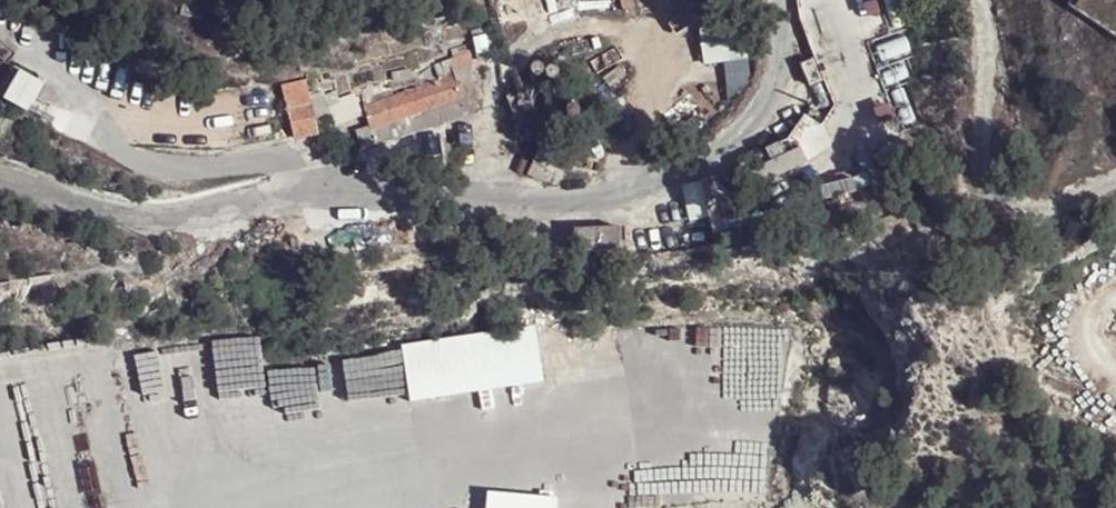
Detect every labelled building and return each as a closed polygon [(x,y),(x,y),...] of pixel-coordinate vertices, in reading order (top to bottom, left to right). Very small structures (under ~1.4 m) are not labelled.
[(700,24),(702,62),(746,59),(744,22),(700,24)] [(519,51),(514,38),(504,42),(507,55),(519,51)] [(493,43),(468,51),(472,66),(476,64),(478,70),(500,62),(493,43)] [(450,74),(360,105),(367,125),(352,131),(358,151),(464,115),(477,82),(472,66),(468,51),(445,60),(450,74)] [(810,58),(795,64),(805,88),(819,82),(810,58)] [(0,88),(0,98),(25,112),(41,84),(40,83),(43,78),(37,75),(35,80),(11,67),(0,88)] [(313,129),(301,80),(278,86),(283,107),(289,128),(292,137),(313,129)] [(318,98),(331,119),(354,110),(350,98),(333,102),(330,95),(318,98)] [(777,143),(761,150),(768,164),(784,156),(777,143)] [(539,145),(523,175),(540,184),(546,172),(543,170),(552,151),(539,145)] [(740,172),(697,182),(709,238),(752,228),(740,172)] [(616,229),(570,230),(571,254),(617,252),(616,229)] [(532,325),(398,345),(407,403),(540,383),(532,325)] [(121,353),(131,433),(161,430),(167,479),(194,476),(196,493),(231,489),(216,366),(257,362),(254,338),(121,353)]
